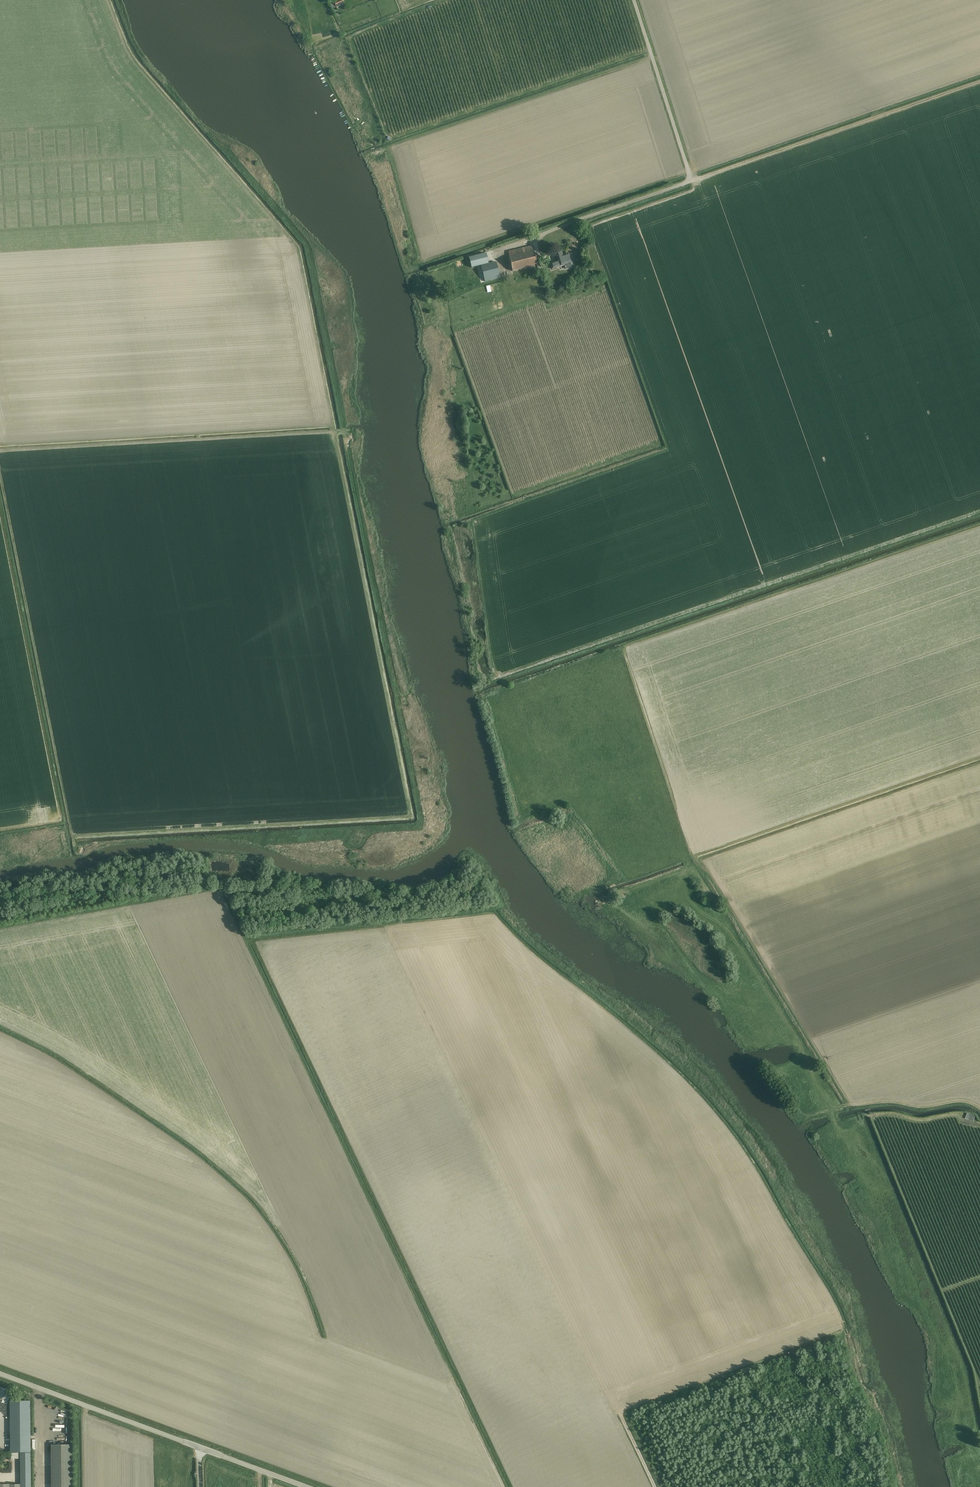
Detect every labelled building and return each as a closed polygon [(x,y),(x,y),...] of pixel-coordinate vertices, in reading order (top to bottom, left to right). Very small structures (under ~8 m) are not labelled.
[(508,252),(510,257),(509,257),(512,271),(537,265),(534,251),(533,252),(532,246),(508,252)] [(551,264),(552,268),(553,269),(560,267),(568,265),(569,268),(574,266),(573,263),(571,263),(570,259),(569,254),(563,256),(562,252),(556,254),(558,261),(551,264)] [(481,265),(481,266),(486,265),(484,258),(487,257),(486,254),(469,258),(471,268),(481,265)] [(485,282),(500,278),(496,262),(486,265),(481,266),(485,282)] [(11,1452),(16,1452),(31,1452),(30,1401),(10,1401),(11,1452)] [(51,1445),(52,1486),(72,1486),(72,1444),(51,1445)] [(31,1458),(31,1453),(11,1453),(12,1459),(20,1459),(21,1486),(31,1486),(31,1458)]
